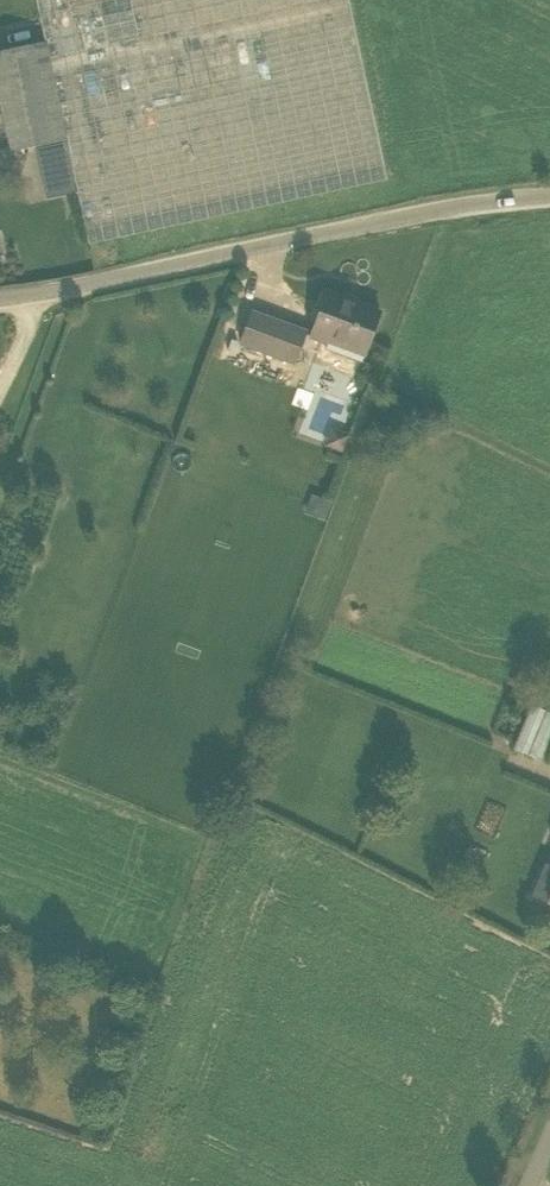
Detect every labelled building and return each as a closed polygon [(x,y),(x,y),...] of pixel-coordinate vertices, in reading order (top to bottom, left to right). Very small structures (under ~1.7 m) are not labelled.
[(349,0),(36,0),(45,42),(66,139),(38,145),(45,179),(39,181),(43,201),(78,193),(89,244),(387,179),(349,0)] [(38,145),(66,139),(45,42),(0,51),(0,101),(11,151),(38,145)] [(327,292),(310,336),(329,343),(331,337),(366,351),(380,312),(327,292)] [(294,363),(306,332),(253,312),(241,343),(294,363)] [(544,758),(549,741),(549,709),(532,702),(515,748),(544,758)]
